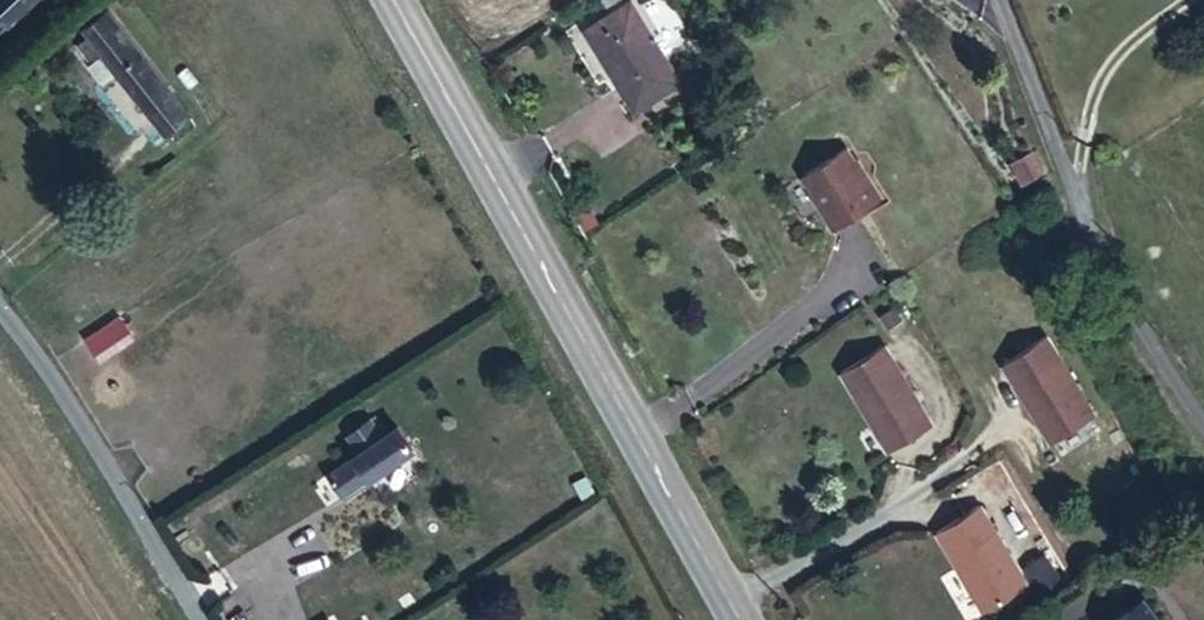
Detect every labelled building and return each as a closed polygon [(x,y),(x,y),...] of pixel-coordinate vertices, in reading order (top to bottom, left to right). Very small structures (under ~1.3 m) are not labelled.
[(36,0),(0,0),(0,32),(36,0)] [(612,71),(656,45),(629,0),(628,0),(586,27),(612,71)] [(100,9),(71,28),(153,136),(181,115),(100,9)] [(656,45),(612,71),(634,108),(677,82),(656,45)] [(844,163),(805,188),(825,218),(823,219),(837,243),(880,216),(865,192),(863,194),(844,163)] [(1045,340),(1004,369),(1056,445),(1097,417),(1045,340)] [(883,346),(841,373),(890,449),(932,423),(883,346)] [(355,467),(321,490),(336,517),(409,467),(393,442),(377,453),(366,435),(343,450),(355,467)] [(976,508),(934,535),(983,612),(1025,585),(976,508)] [(1031,591),(1065,583),(1059,557),(1025,565),(1031,591)] [(1112,619),(1159,619),(1146,600),(1112,619)]
